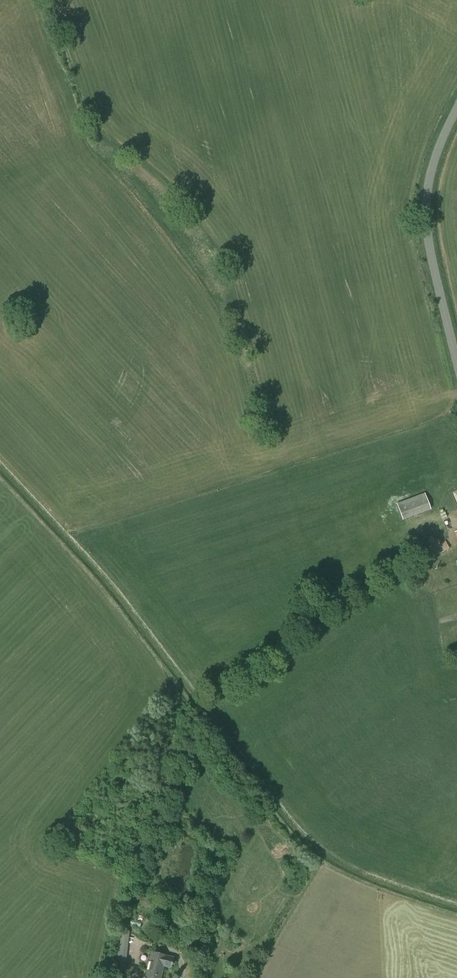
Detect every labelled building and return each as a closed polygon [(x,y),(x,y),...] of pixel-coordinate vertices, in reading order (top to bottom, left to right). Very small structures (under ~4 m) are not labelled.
[(401,518),(430,509),(425,492),(396,501),(401,518)] [(429,558),(449,548),(445,541),(425,551),(429,558)] [(153,907),(155,901),(141,897),(139,903),(153,907)] [(162,906),(157,910),(161,915),(166,911),(162,906)] [(181,927),(177,939),(182,940),(186,929),(181,927)] [(124,971),(129,931),(119,930),(114,970),(124,971)] [(174,958),(152,952),(145,977),(161,977),(164,966),(171,968),(174,958)]
